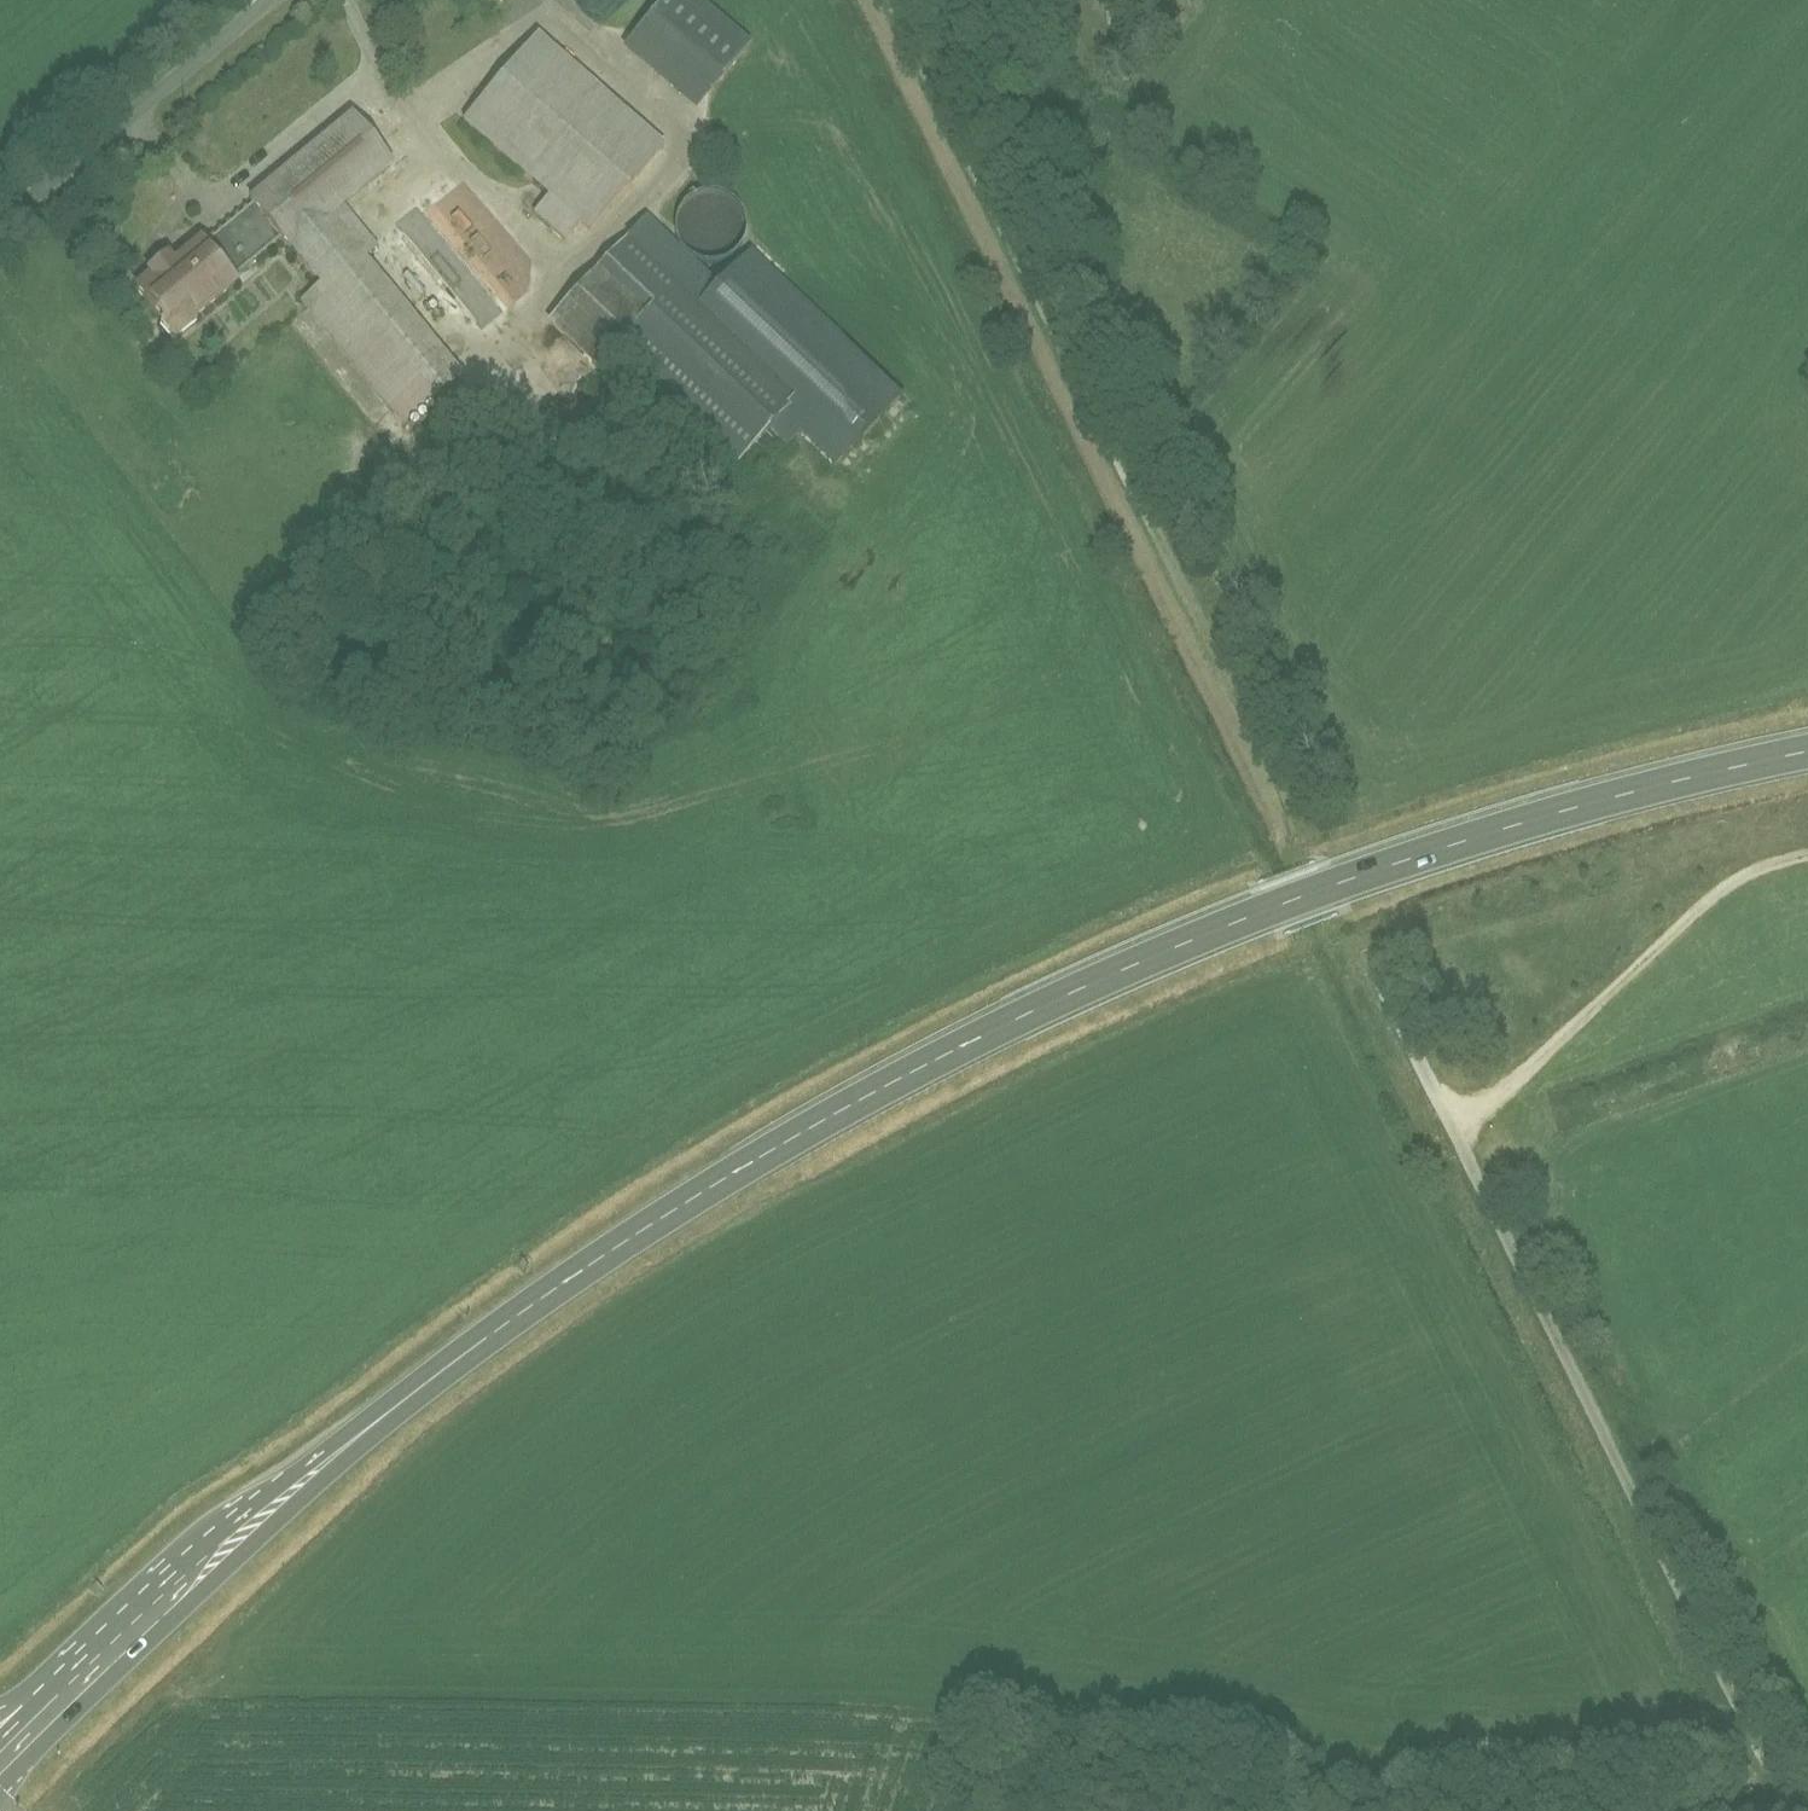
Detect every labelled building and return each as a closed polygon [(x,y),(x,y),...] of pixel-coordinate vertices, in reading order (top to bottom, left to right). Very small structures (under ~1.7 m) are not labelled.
[(691,0),(660,0),(618,50),(692,112),(747,47),(691,0)] [(659,148),(529,36),(457,120),(544,195),(528,213),(558,239),(574,221),(587,232),(659,148)] [(275,164),(332,116),(320,102),(263,150),(275,164)] [(237,200),(243,209),(270,245),(274,250),(277,248),(336,204),(384,169),(346,119),(237,200)] [(393,423),(451,380),(362,261),(372,253),(336,204),(277,248),(308,290),(298,297),(393,423)] [(270,245),(243,209),(195,245),(221,281),(270,245)] [(904,396),(746,251),(712,288),(637,219),(543,321),(589,364),(603,350),(730,467),(765,430),(783,447),(795,434),(834,471),(904,396)] [(139,277),(125,287),(168,344),(197,322),(191,314),(227,288),(221,281),(195,245),(190,239),(164,259),(159,252),(134,271),(139,277)]
